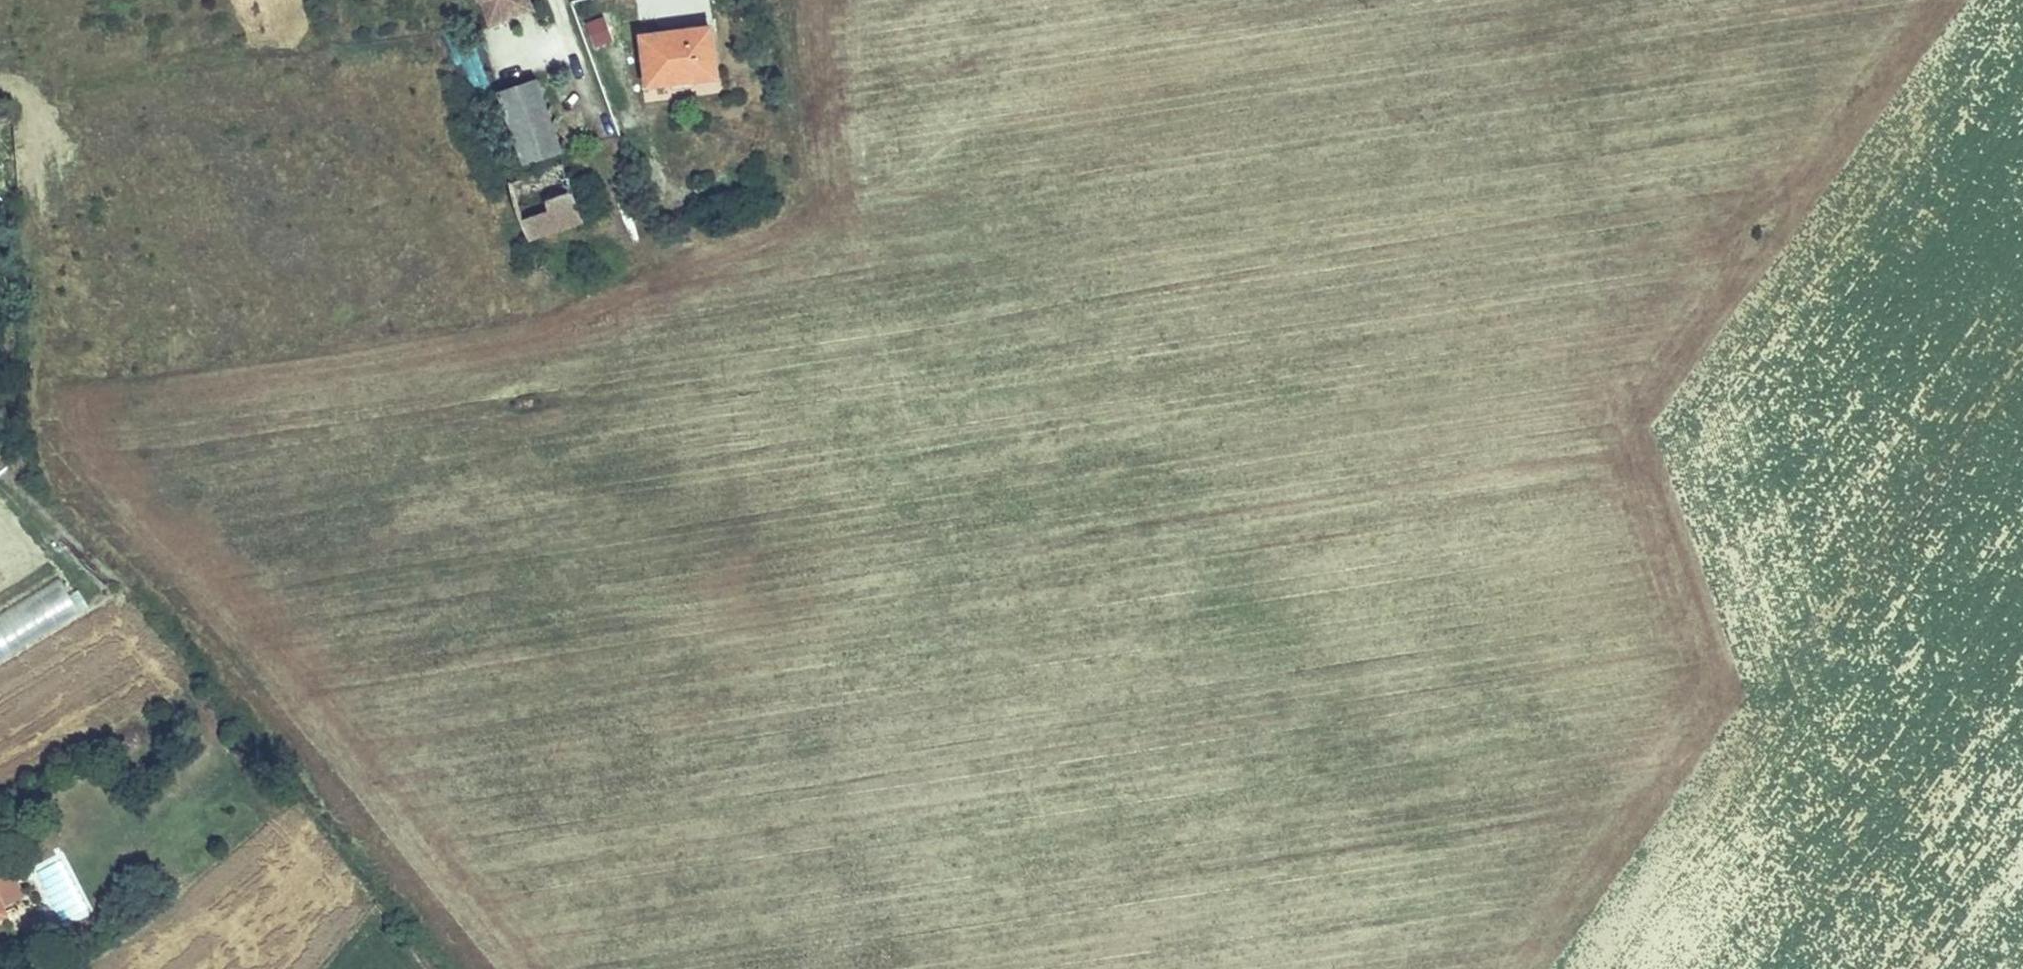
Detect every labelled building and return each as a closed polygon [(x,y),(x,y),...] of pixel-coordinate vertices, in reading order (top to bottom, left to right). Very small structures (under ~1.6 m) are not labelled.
[(492,31),(535,14),(529,0),(479,0),(492,31)] [(709,30),(639,36),(644,84),(692,80),(691,73),(713,71),(709,30)] [(540,79),(494,96),(519,167),(565,151),(540,79)] [(591,161),(511,188),(529,238),(607,212),(591,161)] [(17,653),(12,653),(87,611),(87,606),(68,572),(51,572),(45,561),(32,568),(22,568),(22,543),(18,535),(17,629),(7,610),(0,614),(0,663),(17,653)] [(33,864),(54,924),(86,913),(65,853),(33,864)] [(12,871),(1,877),(13,902),(25,896),(12,871)]
